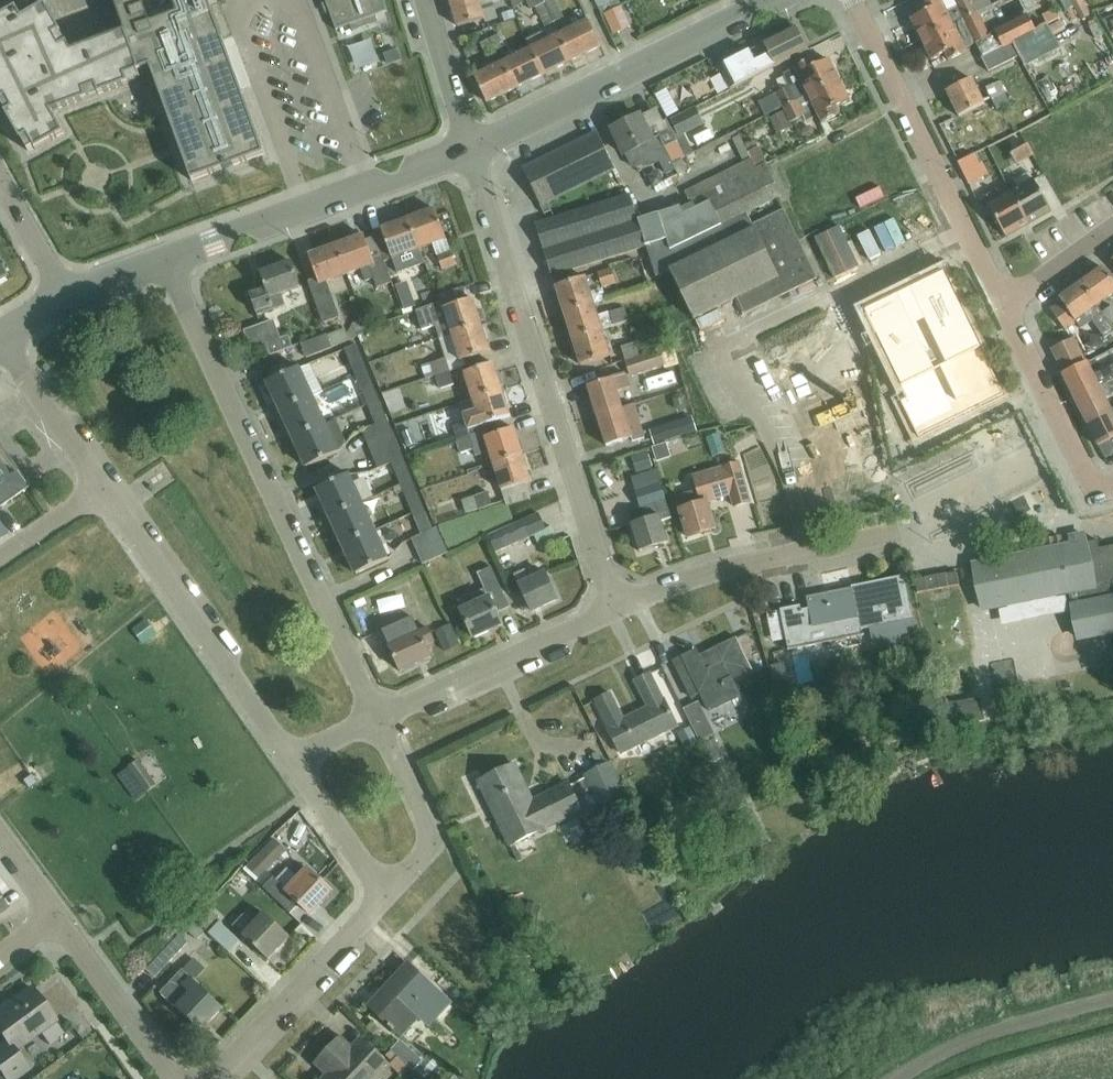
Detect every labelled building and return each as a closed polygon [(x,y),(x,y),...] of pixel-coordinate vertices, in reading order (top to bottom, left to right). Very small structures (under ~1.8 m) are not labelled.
[(6,99),(12,109),(5,113),(21,141),(28,137),(35,150),(64,134),(52,113),(87,99),(84,92),(96,87),(99,95),(128,84),(126,77),(142,71),(133,46),(150,40),(140,13),(136,0),(114,0),(122,24),(68,44),(67,43),(60,47),(54,36),(61,32),(46,5),(22,18),(16,8),(0,17),(0,102),(6,99)] [(140,13),(150,40),(133,46),(142,71),(150,68),(192,182),(264,155),(208,0),(176,0),(140,13)] [(140,13),(176,0),(136,0),(140,13)] [(383,0),(325,0),(336,31),(350,26),(352,31),(377,22),(375,17),(387,12),(383,0)] [(450,2),(458,27),(484,19),(480,5),(498,0),(455,0),(450,2)] [(545,0),(525,0),(531,11),(535,9),(544,27),(555,22),(545,0)] [(555,22),(563,18),(554,0),(545,0),(555,22)] [(921,40),(977,12),(978,13),(991,6),(988,0),(968,0),(955,6),(956,8),(946,13),(940,0),(934,0),(922,6),(925,12),(911,19),(921,40)] [(606,15),(616,35),(632,28),(622,8),(606,15)] [(1040,26),(1063,16),(1060,8),(1036,17),(1040,26)] [(977,12),(921,40),(931,61),(945,54),(948,61),(966,53),(964,50),(989,37),(978,13),(977,12)] [(1002,48),(1002,49),(1012,44),(1011,43),(1035,30),(1028,16),(995,33),(1002,48)] [(561,35),(574,61),(602,47),(590,21),(561,35)] [(1035,30),(1011,43),(1012,44),(1019,57),(1024,66),(1059,48),(1047,24),(1035,30)] [(718,67),(730,90),(807,51),(796,29),(750,52),(749,51),(718,67)] [(574,61),(561,35),(546,42),(542,33),(525,41),(529,50),(532,49),(545,75),(574,61)] [(480,45),(486,57),(505,47),(499,35),(480,45)] [(1002,49),(982,59),(988,72),(1019,57),(1012,44),(1002,49)] [(532,49),(529,50),(504,63),(516,88),(545,75),(532,49)] [(397,51),(384,55),(388,65),(401,61),(397,51)] [(760,103),(767,116),(810,95),(810,96),(839,81),(829,61),(816,67),(813,61),(784,75),(790,88),(760,103)] [(516,88),(504,63),(475,76),(488,102),(516,88)] [(947,91),(959,115),(984,103),(972,79),(947,91)] [(810,95),(767,116),(767,117),(763,119),(772,138),(793,128),(791,123),(817,110),(823,123),(840,115),(837,108),(850,102),(839,81),(810,96),(810,95)] [(986,88),(992,99),(1004,93),(999,82),(986,88)] [(1004,93),(992,99),(997,110),(1009,104),(1004,93)] [(640,116),(612,130),(624,156),(626,155),(631,167),(636,168),(647,163),(649,167),(660,162),(666,174),(675,170),(665,148),(677,142),(661,110),(642,120),(640,116)] [(671,122),(678,135),(702,123),(695,110),(671,122)] [(525,170),(542,203),(539,205),(544,215),(551,211),(546,202),(612,170),(595,135),(525,170)] [(1015,163),(1040,154),(1036,143),(1011,152),(1015,163)] [(958,163),(968,185),(989,175),(984,165),(980,166),(975,156),(958,163)] [(630,195),(536,225),(553,276),(646,247),(656,277),(670,270),(754,229),(752,226),(746,214),(781,197),(765,166),(756,171),(751,160),(685,193),(689,203),(692,201),(694,204),(682,209),(680,206),(638,220),(630,195)] [(1034,181),(1011,194),(1028,225),(1052,212),(1034,181)] [(1028,225),(1011,194),(1001,199),(996,191),(984,197),(989,206),(1006,237),(1028,225)] [(435,210),(409,220),(419,250),(433,245),(442,271),(455,266),(435,210)] [(754,229),(670,270),(686,303),(694,319),(737,299),(745,315),(817,280),(784,211),(752,226),(754,229)] [(409,220),(381,230),(393,260),(399,274),(425,264),(419,250),(409,220)] [(364,236),(337,246),(347,275),(361,270),(366,282),(373,279),(377,289),(391,284),(392,283),(384,263),(382,257),(373,261),(364,236)] [(347,275),(337,246),(309,256),(317,281),(308,284),(323,324),(339,318),(326,282),(347,275)] [(260,274),(266,290),(250,295),(256,314),(258,314),(259,316),(285,306),(281,295),(300,288),(291,263),(260,274)] [(1082,285),(1098,307),(1112,296),(1112,282),(1104,269),(1082,285)] [(599,275),(603,288),(617,284),(612,271),(599,275)] [(944,273),(864,312),(907,398),(900,402),(918,438),(1004,396),(944,273)] [(557,288),(565,314),(594,305),(586,279),(557,288)] [(1051,311),(1067,333),(1077,326),(1080,331),(1093,323),(1106,340),(1112,335),(1112,329),(1111,326),(1102,314),(1097,307),(1098,307),(1082,285),(1060,300),(1062,304),(1051,311)] [(436,326),(440,339),(482,326),(481,322),(485,320),(482,312),(478,312),(474,300),(467,302),(463,289),(436,298),(439,304),(416,311),(422,331),(436,326)] [(565,314),(573,339),(602,330),(603,332),(629,323),(625,309),(598,318),(594,305),(565,314)] [(1102,314),(1111,326),(1112,324),(1112,309),(1112,307),(1102,314)] [(267,347),(271,357),(293,349),(289,337),(280,340),(273,323),(246,333),(253,352),(267,347)] [(446,358),(422,367),(426,380),(451,372),(450,371),(466,366),(464,361),(491,353),(482,326),(440,339),(446,358)] [(602,330),(573,339),(582,366),(610,357),(603,332),(602,330)] [(301,345),(306,358),(331,349),(327,336),(301,345)] [(1051,350),(1064,375),(1086,364),(1074,340),(1051,350)] [(622,348),(626,361),(640,357),(635,343),(622,348)] [(356,376),(367,371),(357,345),(345,350),(356,376)] [(660,351),(625,362),(630,378),(665,367),(660,351)] [(1094,375),(1088,363),(1086,364),(1064,375),(1062,376),(1074,400),(1112,381),(1112,366),(1094,375)] [(466,374),(474,401),(502,391),(494,364),(466,374)] [(267,383),(280,411),(313,396),(300,368),(267,383)] [(367,371),(356,376),(368,405),(379,400),(367,371)] [(451,372),(426,380),(423,380),(427,394),(455,385),(451,372)] [(589,387),(598,417),(622,410),(617,392),(628,389),(623,372),(612,375),(613,379),(589,387)] [(1074,400),(1086,424),(1112,412),(1112,411),(1105,398),(1112,394),(1112,381),(1074,400)] [(453,428),(457,441),(485,433),(483,427),(511,418),(502,391),(474,401),(478,412),(464,416),(467,423),(453,428)] [(280,411),(293,440),(326,425),(313,396),(280,411)] [(379,400),(368,405),(376,426),(363,432),(378,470),(392,464),(401,486),(412,481),(379,400)] [(622,410),(598,417),(607,446),(631,439),(633,443),(644,440),(639,424),(634,406),(622,410)] [(434,411),(412,415),(416,441),(439,438),(434,411)] [(1086,424),(1098,447),(1112,440),(1112,411),(1112,412),(1086,424)] [(651,432),(655,445),(696,433),(692,420),(651,432)] [(326,425),(293,440),(307,468),(339,453),(326,425)] [(710,432),(716,451),(730,447),(724,428),(710,432)] [(490,453),(494,466),(523,456),(515,429),(487,438),(485,433),(457,441),(461,454),(474,450),(476,457),(490,453)] [(26,490),(0,453),(0,508),(26,490)] [(523,456),(494,466),(507,507),(531,499),(526,484),(531,482),(523,456)] [(694,478),(698,491),(675,498),(688,538),(717,529),(709,503),(732,496),(735,508),(751,503),(739,464),(694,478)] [(317,490),(331,519),(363,504),(350,476),(317,490)] [(401,486),(413,515),(424,510),(412,481),(401,486)] [(641,509),(655,505),(659,518),(632,526),(640,553),(669,544),(662,523),(672,520),(662,486),(637,495),(641,509)] [(462,501),(466,515),(492,507),(488,493),(462,501)] [(331,519),(344,547),(376,532),(363,504),(331,519)] [(424,510),(413,515),(421,535),(412,539),(423,565),(448,554),(437,528),(433,530),(424,510)] [(511,527),(489,537),(496,552),(546,530),(540,515),(511,527)] [(376,532),(344,547),(356,575),(389,560),(376,532)] [(477,605),(462,611),(474,639),(503,626),(498,614),(511,608),(497,579),(496,579),(491,569),(479,574),(484,585),(485,589),(472,595),(477,605)] [(531,610),(532,613),(559,600),(547,574),(530,581),(525,571),(515,575),(524,594),(518,597),(525,613),(531,610)] [(782,611),(791,651),(872,637),(874,650),(917,641),(906,582),(854,592),(854,590),(808,599),(811,610),(803,612),(802,607),(782,611)] [(137,626),(150,641),(164,629),(151,614),(137,626)] [(426,647),(434,643),(428,629),(419,632),(413,618),(383,632),(401,672),(431,659),(426,647)] [(741,696),(732,679),(752,669),(737,639),(719,648),(721,653),(702,663),(697,652),(675,663),(693,698),(702,693),(711,711),(741,696)] [(597,702),(623,755),(678,727),(651,675),(636,682),(649,708),(625,720),(612,694),(597,702)] [(686,709),(701,741),(714,735),(699,703),(686,709)] [(142,796),(161,779),(141,755),(122,772),(142,796)] [(627,796),(610,763),(583,776),(599,809),(627,796)] [(480,783),(510,846),(582,811),(569,785),(534,802),(516,765),(480,783)] [(260,874),(285,849),(274,838),(249,863),(260,874)] [(306,868),(297,879),(287,869),(276,881),(273,878),(263,888),(286,909),(295,900),(311,915),(332,893),(306,868)] [(166,895),(149,906),(154,914),(171,902),(166,895)] [(232,926),(269,960),(290,937),(265,915),(255,926),(242,915),(232,926)] [(209,935),(210,936),(230,953),(240,942),(220,924),(209,935)] [(146,970),(156,979),(189,944),(179,935),(146,970)] [(371,1007),(403,1038),(420,1020),(427,1028),(450,1003),(410,965),(371,1007)] [(162,994),(177,1009),(202,1032),(224,1009),(183,971),(162,994)] [(55,1022),(56,1022),(32,989),(7,1007),(6,1005),(0,1010),(0,1033),(6,1041),(0,1046),(0,1071),(6,1078),(17,1078),(28,1071),(15,1052),(40,1033),(50,1046),(64,1035),(55,1022)] [(405,1070),(424,1053),(408,1035),(389,1052),(405,1070)] [(390,1066),(368,1046),(358,1056),(340,1040),(317,1065),(332,1078),(378,1078),(390,1066)]
